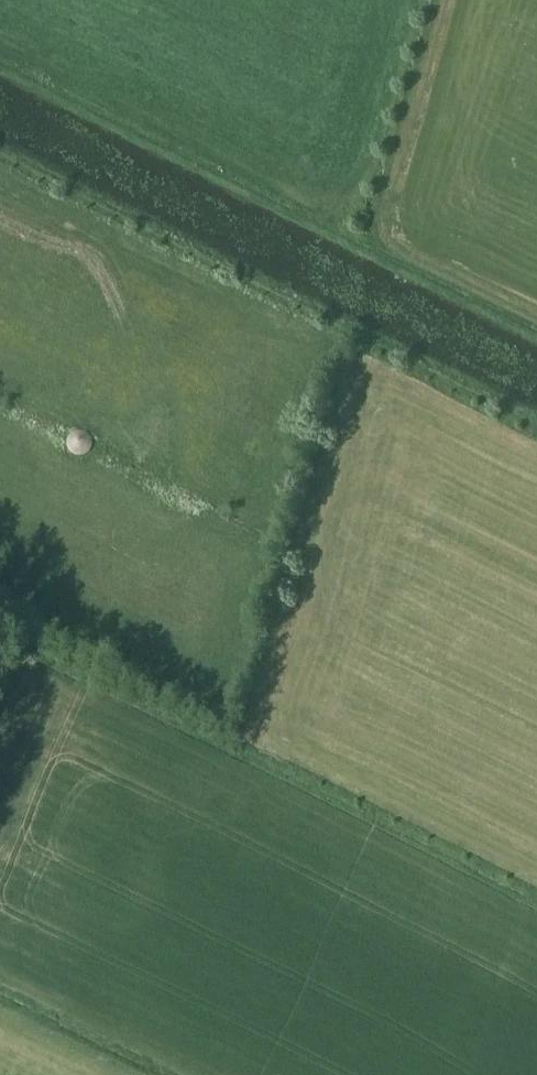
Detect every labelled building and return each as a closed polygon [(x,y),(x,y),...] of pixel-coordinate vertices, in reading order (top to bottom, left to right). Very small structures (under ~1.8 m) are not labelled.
[(78,458),(79,458),(80,458),(81,458),(82,458),(83,458),(84,457),(85,457),(86,456),(87,456),(87,455),(88,455),(88,454),(89,454),(89,453),(90,452),(90,451),(91,451),(91,450),(91,449),(91,448),(92,447),(92,446),(92,445),(92,444),(91,443),(91,442),(91,441),(90,440),(90,439),(89,438),(89,437),(88,437),(88,436),(87,436),(87,435),(86,435),(85,435),(85,434),(84,434),(83,433),(82,433),(81,433),(80,433),(79,433),(78,433),(77,433),(76,433),(75,433),(74,434),(73,434),(72,435),(71,435),(71,436),(70,436),(70,437),(69,437),(69,438),(68,438),(68,439),(67,440),(67,441),(67,442),(67,443),(66,443),(66,444),(66,445),(66,446),(66,447),(66,448),(67,449),(67,450),(67,451),(68,452),(68,453),(69,453),(69,454),(70,454),(70,455),(71,455),(71,456),(72,456),(72,457),(73,457),(74,457),(75,458),(76,458),(77,458),(78,458)]
